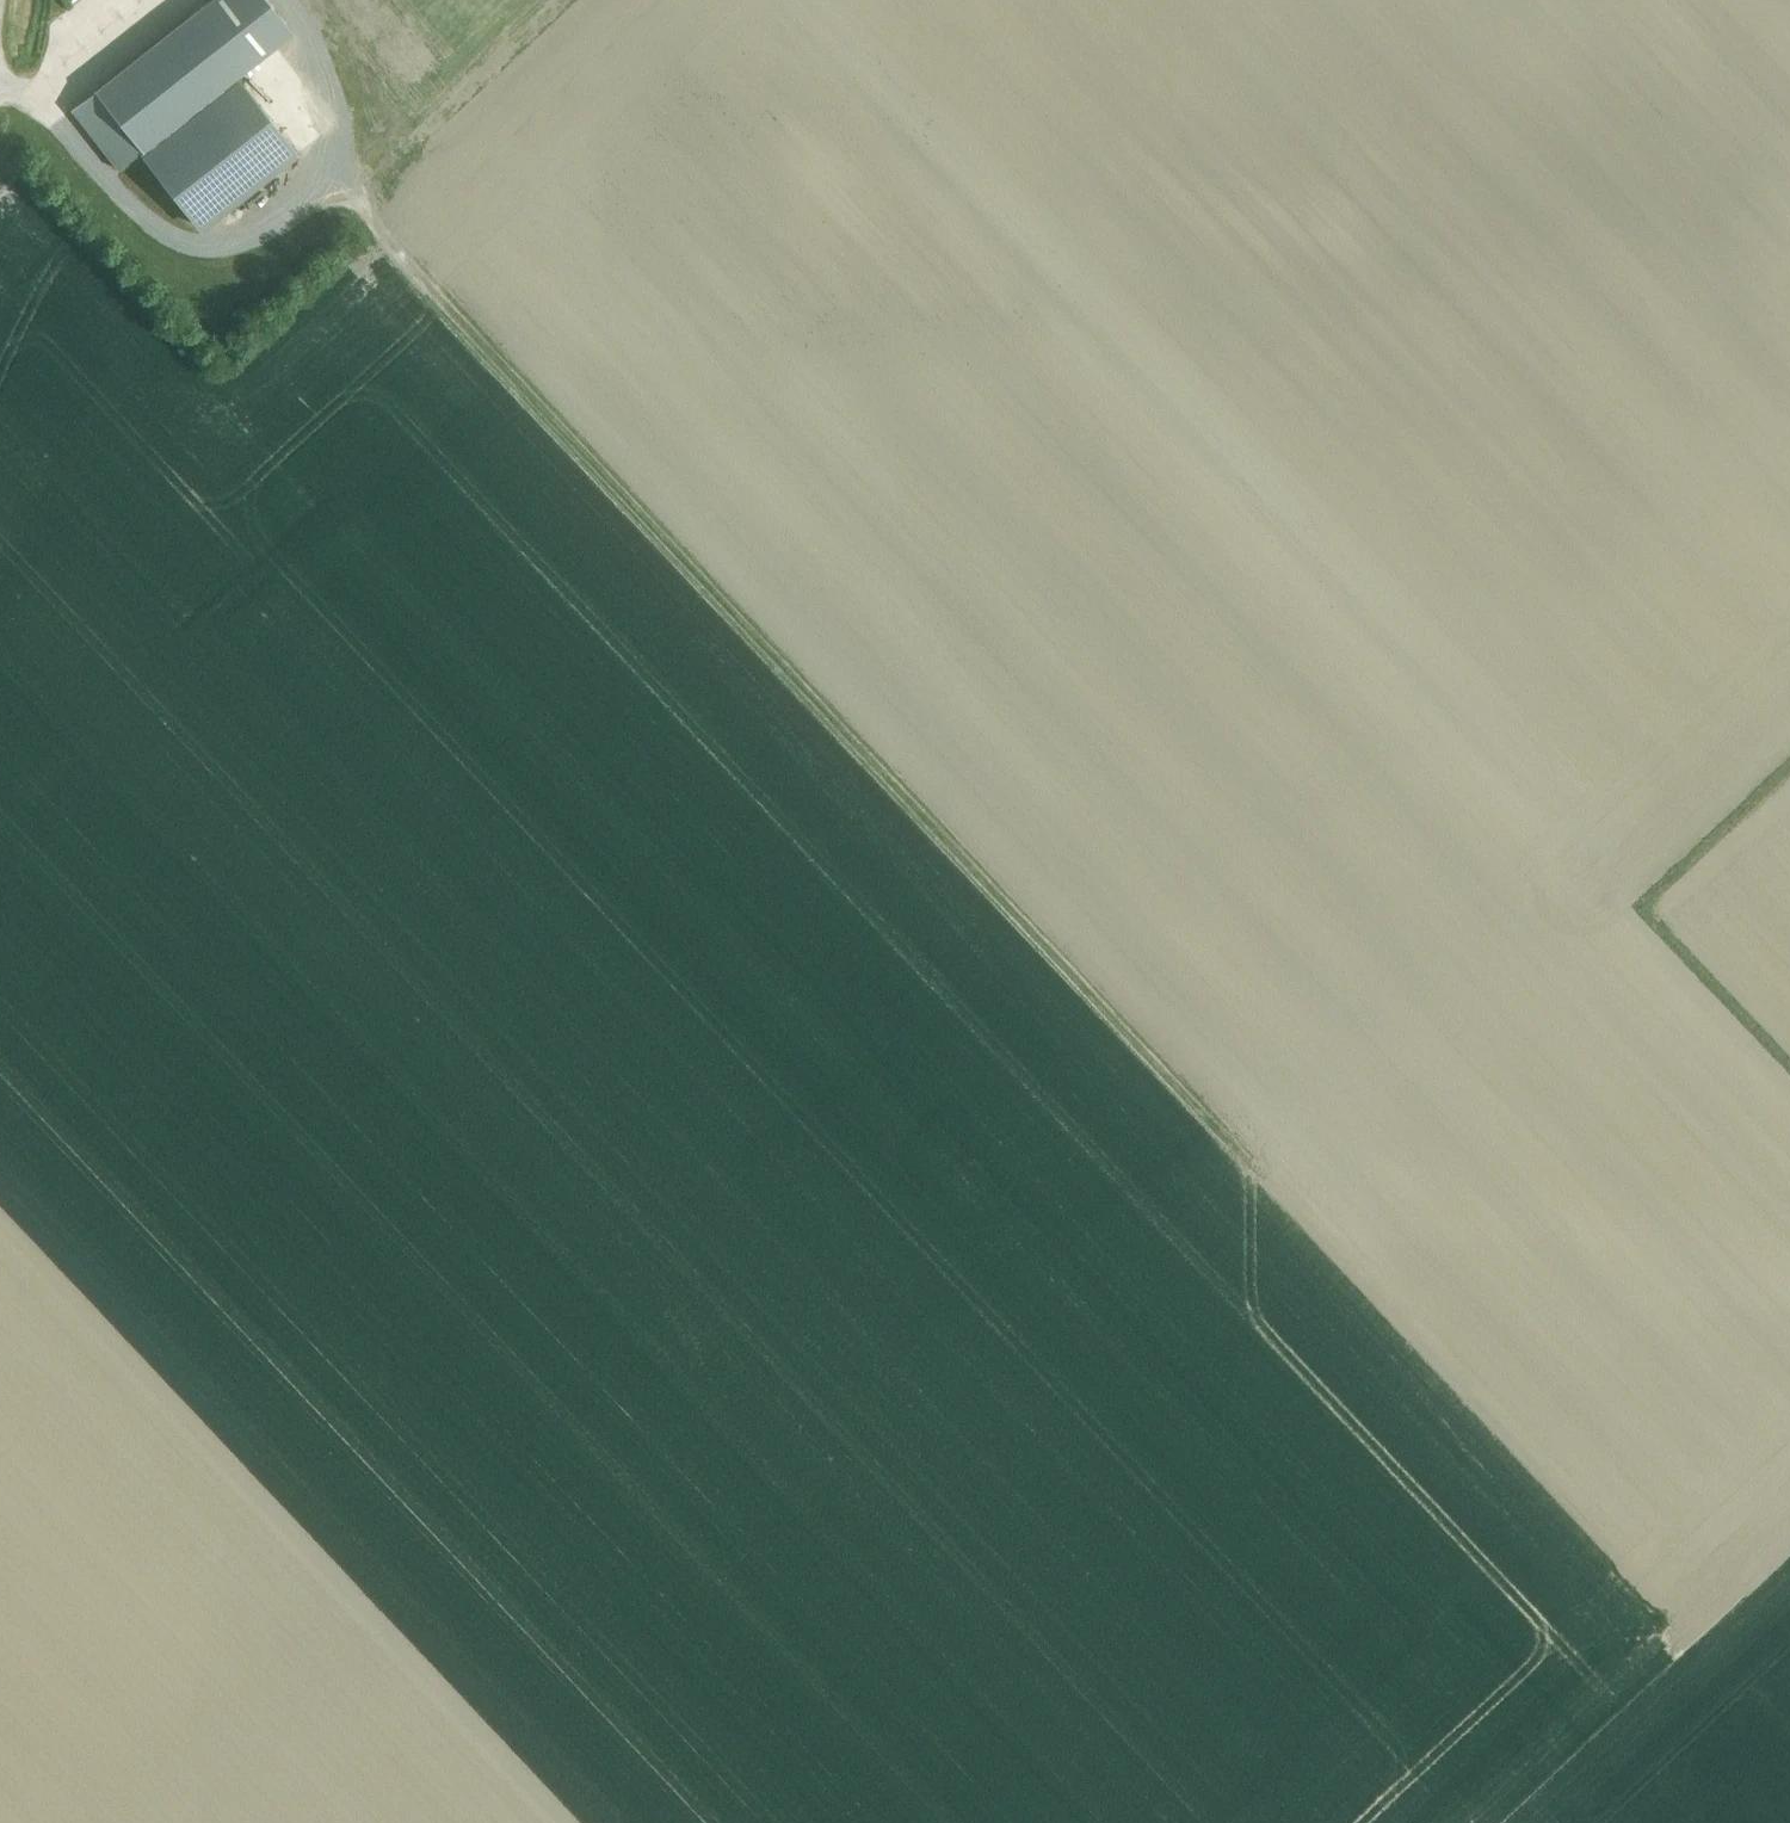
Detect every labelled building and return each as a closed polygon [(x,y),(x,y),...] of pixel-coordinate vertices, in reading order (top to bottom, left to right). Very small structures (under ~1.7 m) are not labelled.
[(237,72),(291,30),(267,0),(205,0),(190,12),(237,72)] [(237,72),(190,12),(93,89),(140,149),(237,72)] [(237,72),(140,149),(200,225),(297,148),(237,72)] [(116,168),(140,149),(93,89),(68,108),(116,168)]
